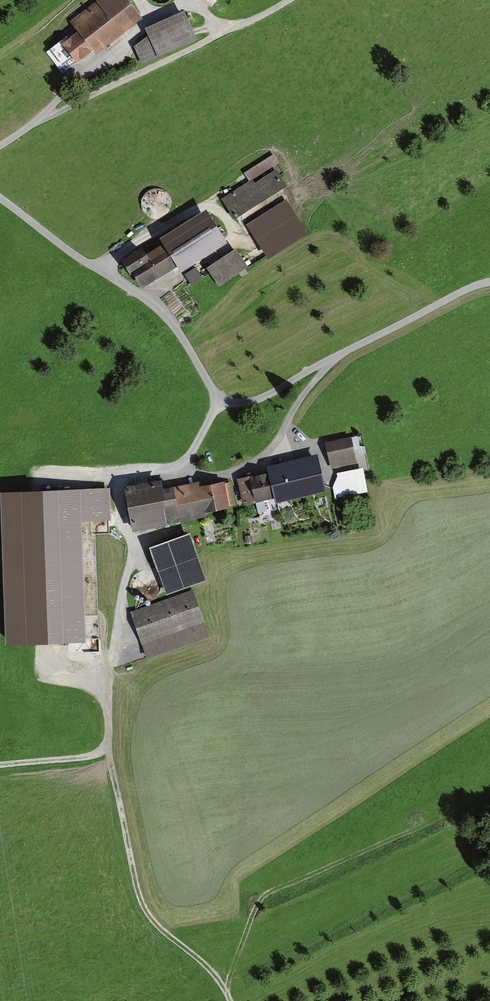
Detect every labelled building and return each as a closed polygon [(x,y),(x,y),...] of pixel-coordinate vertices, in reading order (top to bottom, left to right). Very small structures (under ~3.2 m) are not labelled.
[(63,46),(78,65),(94,51),(97,55),(140,19),(124,0),(101,0),(70,25),(78,34),(63,46)] [(150,37),(137,48),(145,66),(195,43),(182,14),(147,29),(150,37)] [(252,182),(225,200),(238,220),(290,187),(277,166),(281,163),(276,155),(246,173),(252,182)] [(246,226),(268,262),(308,236),(286,201),(246,226)] [(151,245),(127,259),(136,275),(140,273),(149,289),(184,269),(194,285),(209,276),(199,260),(218,249),(216,245),(222,241),(208,217),(153,249),(151,245)] [(241,250),(211,269),(221,285),(251,267),(241,250)] [(331,467),(357,461),(351,434),(325,440),(331,467)] [(268,469),(274,496),(275,500),(326,489),(318,452),(267,463),(268,469)] [(335,497),(368,490),(363,466),(337,471),(337,475),(333,485),(335,497)] [(274,496),(268,469),(237,476),(243,503),(274,496)] [(169,482),(131,489),(139,531),(223,514),(222,510),(237,507),(232,482),(205,488),(204,484),(171,491),(169,482)] [(149,544),(166,592),(207,578),(190,529),(149,544)] [(193,589),(130,611),(147,657),(209,635),(193,589)]
